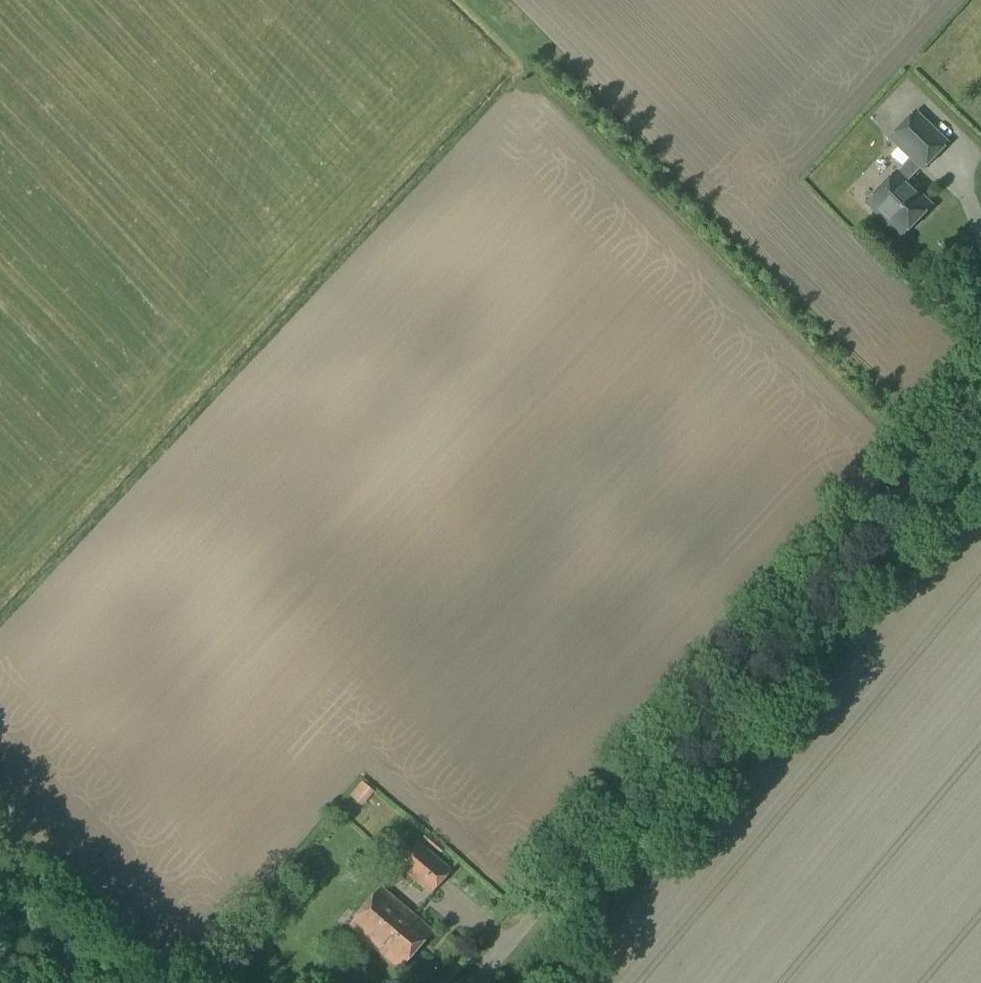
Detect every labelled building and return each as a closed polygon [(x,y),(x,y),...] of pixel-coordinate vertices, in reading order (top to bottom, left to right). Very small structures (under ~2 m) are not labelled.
[(922,170),(947,144),(915,113),(890,138),(911,159),(898,173),(896,172),(866,204),(901,237),(931,206),(907,183),(921,168),(922,170)] [(362,808),(375,793),(362,782),(350,797),(362,808)] [(432,894),(451,871),(419,844),(400,867),(432,894)] [(401,971),(434,933),(382,888),(349,927),(401,971)]
